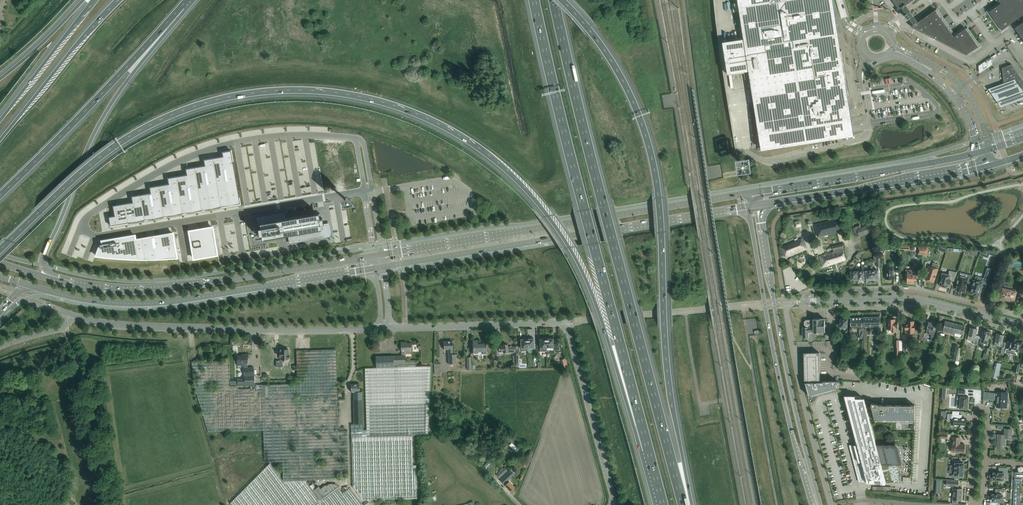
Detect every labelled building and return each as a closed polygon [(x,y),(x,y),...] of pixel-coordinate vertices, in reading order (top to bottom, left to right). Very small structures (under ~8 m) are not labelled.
[(723,42),(728,74),(744,72),(746,79),(751,78),(761,147),(762,150),(854,136),(854,132),(853,126),(852,123),(852,121),(851,117),(850,110),(848,97),(841,51),(834,4),(833,0),(738,0),(741,19),(744,39),(723,42)] [(897,7),(899,10),(901,8),(906,5),(910,2),(913,0),(893,0),(897,7)] [(1001,4),(989,12),(1002,30),(1022,15),(1022,0),(998,0),(1001,4)] [(907,6),(906,5),(901,8),(902,9),(905,13),(910,21),(913,25),(918,22),(915,17),(909,10),(907,6)] [(954,37),(935,10),(918,22),(913,25),(911,27),(914,28),(966,55),(978,46),(968,31),(963,30),(954,37)] [(1017,27),(1015,28),(1017,31),(1022,39),(1022,22),(1017,27)] [(992,56),(979,66),(979,74),(993,64),(992,56)] [(1003,83),(1004,86),(1017,81),(1022,90),(1022,80),(1012,64),(1009,65),(1002,68),(1003,83)] [(1000,106),(1022,98),(1022,90),(1014,78),(988,88),(1000,106)] [(728,90),(726,90),(727,97),(747,94),(746,87),(728,90)] [(751,117),(731,121),(732,127),(752,124),(751,119),(751,117)] [(115,217),(110,218),(111,226),(128,224),(145,221),(164,217),(183,214),(202,211),(221,208),(241,204),(232,151),(223,153),(224,157),(212,159),(205,160),(206,166),(194,168),(186,170),(187,175),(176,177),(168,179),(169,185),(158,187),(150,188),(151,194),(140,196),(132,197),(133,203),(125,204),(114,206),(115,217)] [(278,214),(258,218),(260,228),(258,228),(259,235),(261,235),(262,239),(290,235),(291,241),(329,234),(328,224),(323,225),(322,224),(323,224),(322,217),(320,218),(320,213),(284,219),(283,214),(281,214),(281,213),(277,213),(278,214)] [(794,236),(810,230),(809,228),(814,226),(810,216),(790,224),(794,236)] [(840,219),(815,225),(818,237),(843,230),(840,219)] [(874,231),(872,223),(857,229),(859,236),(874,231)] [(212,227),(189,231),(190,234),(190,237),(193,252),(193,255),(194,259),(217,255),(215,243),(214,243),(214,239),(212,227)] [(100,247),(96,256),(105,257),(111,258),(116,258),(122,258),(127,259),(133,259),(138,259),(145,259),(152,259),(158,259),(164,259),(167,258),(177,258),(173,233),(160,235),(155,236),(148,237),(147,237),(136,239),(135,239),(135,235),(102,240),(102,244),(100,244),(100,247)] [(808,248),(803,238),(780,247),(784,255),(785,254),(786,258),(808,248)] [(846,260),(843,250),(843,248),(844,248),(843,244),(833,246),(834,251),(835,251),(836,252),(820,256),(823,267),(846,260)] [(928,255),(928,247),(918,247),(918,255),(928,255)] [(932,267),(929,266),(927,270),(928,271),(925,279),(934,282),(935,277),(936,276),(935,276),(938,269),(937,269),(939,265),(933,263),(932,267)] [(858,279),(857,271),(853,271),(853,266),(850,266),(850,271),(851,271),(851,280),(854,279),(855,280),(857,280),(857,279),(858,279)] [(894,279),(894,272),(900,271),(900,266),(896,266),(896,268),(890,268),(890,267),(886,267),(886,279),(894,279)] [(972,289),(971,293),(974,294),(974,295),(978,296),(978,295),(979,295),(980,290),(981,290),(982,286),(981,286),(982,283),(983,283),(984,281),(987,282),(991,269),(988,268),(984,279),(976,276),(975,280),(974,280),(973,285),(972,285),(971,289),(972,289)] [(907,282),(907,283),(912,284),(916,284),(917,275),(919,275),(919,272),(913,272),(913,270),(906,270),(906,275),(908,275),(908,279),(907,279),(907,282)] [(940,287),(946,288),(946,287),(947,287),(948,283),(949,283),(949,284),(953,285),(957,272),(949,270),(948,275),(943,274),(941,280),(940,280),(939,282),(940,284),(940,285),(941,285),(940,287)] [(970,283),(973,275),(968,274),(968,278),(959,275),(957,283),(956,283),(955,287),(956,288),(956,289),(957,290),(957,291),(961,292),(962,291),(965,292),(967,283),(970,283)] [(1014,301),(1016,290),(1012,289),(1012,291),(1003,288),(1001,298),(1001,299),(1002,300),(1004,300),(1005,300),(1005,299),(1010,300),(1010,301),(1010,302),(1012,302),(1013,301),(1014,301)] [(880,326),(880,317),(864,318),(864,327),(880,326)] [(848,329),(848,319),(844,319),(843,318),(842,318),(841,319),(840,319),(840,327),(840,329),(844,329),(844,336),(848,336),(848,329)] [(863,327),(862,318),(850,318),(851,327),(863,327)] [(806,319),(804,321),(804,326),(804,338),(808,338),(808,339),(810,341),(812,341),(814,339),(814,332),(825,332),(825,319),(814,319),(806,319)] [(898,329),(897,320),(895,320),(895,319),(888,319),(888,329),(892,329),(892,332),(896,332),(895,329),(898,329)] [(915,329),(915,325),(914,325),(914,321),(913,321),(912,320),(910,320),(909,321),(908,321),(908,324),(905,324),(905,329),(905,333),(914,333),(914,329),(915,329)] [(949,333),(952,323),(945,321),(943,331),(949,333)] [(927,327),(927,331),(929,331),(929,334),(932,335),(930,341),(934,341),(935,336),(937,328),(934,327),(935,324),(935,323),(934,323),(935,322),(932,322),(932,323),(928,322),(928,324),(927,327)] [(963,334),(965,326),(952,323),(949,333),(954,334),(954,333),(963,334)] [(974,342),(977,329),(970,327),(968,336),(972,336),(971,341),(974,342)] [(987,345),(990,332),(987,331),(987,330),(984,330),(983,330),(980,344),(987,345)] [(995,342),(994,345),(1002,346),(1002,347),(1005,348),(1006,342),(1002,342),(1004,335),(997,333),(995,342)] [(556,350),(556,344),(553,344),(553,338),(550,338),(550,337),(546,337),(546,338),(547,348),(550,347),(551,348),(553,348),(553,349),(553,350),(556,350)] [(1012,337),(1010,345),(1007,344),(1005,352),(1017,355),(1019,344),(1021,345),(1021,344),(1022,343),(1022,341),(1022,340),(1017,339),(1016,338),(1014,337),(1013,338),(1012,337)] [(487,355),(487,344),(486,344),(478,344),(477,340),(473,340),(473,354),(479,354),(479,353),(484,353),(484,355),(487,355)] [(453,349),(452,341),(443,341),(444,350),(447,349),(448,363),(456,363),(455,354),(452,354),(452,349),(453,349)] [(416,366),(415,360),(405,360),(405,355),(405,354),(411,354),(411,343),(405,343),(405,342),(401,342),(401,356),(376,356),(376,368),(365,368),(365,371),(431,369),(431,366),(416,366)] [(499,346),(494,346),(494,355),(499,355),(499,351),(503,351),(503,353),(514,352),(514,355),(514,360),(518,360),(518,355),(518,352),(518,346),(514,346),(508,346),(508,344),(503,344),(503,345),(498,345),(499,346)] [(288,350),(288,349),(284,349),(284,348),(282,346),(280,348),(280,349),(281,349),(281,351),(279,351),(279,356),(281,356),(281,360),(276,360),(276,362),(276,367),(282,366),(282,359),(284,359),(284,362),(289,362),(288,359),(289,359),(289,354),(288,354),(288,353),(289,353),(290,351),(289,350),(288,350)] [(263,430),(264,462),(283,461),(283,480),(270,463),(230,503),(232,504),(364,504),(350,487),(343,493),(336,484),(329,483),(326,486),(325,485),(321,488),(319,486),(316,488),(313,483),(310,486),(306,480),(347,479),(349,475),(347,435),(347,430),(338,431),(336,349),(296,350),(297,383),(268,384),(269,396),(262,396),(263,430)] [(805,383),(806,383),(809,397),(839,389),(837,381),(823,381),(823,382),(820,382),(819,352),(804,353),(805,383)] [(244,355),(237,356),(237,363),(237,366),(244,365),(244,368),(244,375),(244,376),(244,379),(237,379),(237,385),(255,385),(254,367),(248,367),(247,354),(243,354),(244,355)] [(229,360),(192,361),(192,366),(194,384),(208,431),(263,430),(262,396),(262,384),(256,385),(256,388),(237,389),(237,386),(230,386),(229,360)] [(999,372),(1001,364),(995,362),(992,377),(998,378),(998,375),(999,372)] [(428,434),(430,384),(431,369),(365,371),(365,386),(367,430),(351,430),(353,486),(363,500),(417,498),(416,465),(413,465),(412,435),(428,434)] [(359,384),(351,384),(351,392),(354,392),(354,400),(355,424),(364,424),(363,399),(362,400),(362,391),(360,391),(359,384)] [(998,393),(987,392),(987,399),(997,400),(997,407),(1004,407),(1005,403),(1007,403),(1007,398),(1005,398),(1005,392),(998,392),(998,393)] [(960,396),(960,408),(968,409),(968,397),(964,396),(964,393),(958,393),(958,396),(960,396)] [(855,395),(844,395),(856,445),(852,445),(853,452),(855,451),(856,458),(855,458),(862,482),(881,482),(886,482),(892,482),(892,483),(898,483),(898,482),(898,481),(896,473),(898,472),(896,464),(902,465),(902,463),(900,463),(896,447),(898,447),(897,445),(876,445),(867,409),(868,409),(869,408),(870,408),(871,408),(872,408),(874,419),(875,419),(883,419),(901,419),(915,419),(915,405),(879,405),(879,404),(876,403),(871,403),(871,405),(871,406),(870,406),(869,406),(868,407),(867,407),(866,407),(864,398),(855,398),(855,395)] [(961,418),(961,417),(960,417),(960,415),(962,415),(948,414),(948,420),(953,421),(953,426),(965,427),(966,418),(961,418)] [(1011,438),(1012,429),(1005,429),(1005,435),(998,434),(998,435),(996,435),(995,448),(1001,448),(1001,447),(1004,447),(1005,438),(1011,438)] [(964,453),(965,444),(959,444),(960,437),(953,437),(953,444),(952,444),(952,452),(956,452),(955,453),(960,453),(960,452),(964,453)] [(963,476),(964,463),(960,463),(960,461),(953,461),(953,466),(955,466),(955,472),(953,472),(952,477),(955,477),(954,480),(958,480),(959,477),(959,475),(963,476)] [(501,470),(496,474),(500,478),(509,469),(505,466),(501,470)] [(1004,480),(1004,475),(1007,475),(1008,468),(999,467),(999,473),(994,473),(994,474),(993,473),(992,477),(993,477),(993,480),(1004,480)] [(1014,472),(1013,504),(1020,504),(1021,478),(1022,478),(1022,472),(1014,472)] [(502,482),(510,491),(515,487),(506,478),(502,482)] [(946,486),(954,486),(954,488),(953,488),(953,500),(961,501),(962,489),(958,488),(958,486),(958,487),(959,481),(947,480),(946,486)] [(1003,501),(1003,497),(1006,497),(1006,489),(998,489),(998,494),(993,494),(993,495),(992,495),(991,498),(992,498),(992,501),(1003,501)]
